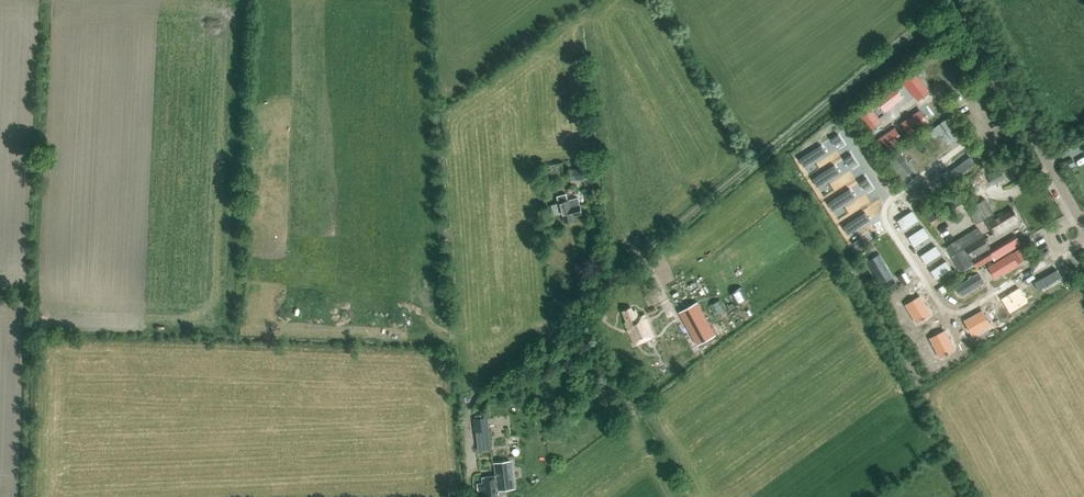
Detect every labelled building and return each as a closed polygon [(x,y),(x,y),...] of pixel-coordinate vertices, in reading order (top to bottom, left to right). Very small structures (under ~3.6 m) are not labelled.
[(917,99),(928,91),(914,72),(903,81),(917,99)] [(876,100),(885,111),(902,98),(894,87),(876,100)] [(880,122),(867,105),(856,114),(869,131),(880,122)] [(928,121),(921,110),(903,123),(911,134),(928,121)] [(954,141),(960,136),(952,125),(947,118),(930,131),(935,138),(945,130),(954,141)] [(902,139),(894,129),(877,141),(885,152),(902,139)] [(929,131),(908,144),(913,152),(934,138),(929,131)] [(843,142),(838,134),(831,139),(836,146),(843,142)] [(799,159),(804,166),(826,152),(821,145),(799,159)] [(889,161),(901,178),(908,174),(900,163),(905,159),(901,152),(889,161)] [(844,159),(849,166),(856,162),(851,154),(844,159)] [(955,177),(975,163),(970,157),(951,171),(955,177)] [(1068,169),(1076,165),(1072,158),(1064,163),(1068,169)] [(812,179),(817,186),(839,172),(835,165),(812,179)] [(588,178),(586,167),(570,170),(572,181),(588,178)] [(859,183),(864,190),(872,185),(867,178),(859,183)] [(915,181),(909,185),(913,192),(919,187),(915,181)] [(956,186),(949,191),(958,204),(965,199),(956,186)] [(878,188),(871,192),(882,213),(890,209),(878,188)] [(828,203),(833,210),(855,196),(850,189),(828,203)] [(562,214),(563,213),(565,222),(575,220),(574,216),(582,214),(580,206),(577,207),(575,199),(568,200),(566,194),(557,196),(562,214)] [(976,224),(993,213),(985,199),(967,210),(976,224)] [(1018,218),(1013,209),(1003,215),(1001,213),(986,222),(995,236),(1016,223),(1014,220),(1018,218)] [(919,220),(913,211),(898,221),(904,230),(919,220)] [(843,227),(848,234),(870,220),(865,212),(843,227)] [(930,237),(923,227),(909,237),(915,247),(930,237)] [(960,272),(975,263),(978,267),(993,258),(990,252),(991,251),(990,250),(989,248),(990,247),(978,227),(949,244),(950,245),(946,247),(960,272)] [(991,251),(990,252),(995,260),(1021,244),(1016,235),(990,250),(991,251)] [(861,238),(853,243),(858,250),(865,245),(861,238)] [(936,246),(921,256),(927,265),(942,255),(936,246)] [(1020,248),(1011,253),(1018,263),(1026,258),(1020,248)] [(988,267),(995,278),(1018,264),(1018,263),(1011,253),(988,267)] [(865,262),(879,286),(890,280),(875,256),(865,262)] [(952,271),(946,261),(931,271),(938,281),(952,271)] [(1034,283),(1039,290),(1061,277),(1057,269),(1034,283)] [(962,297),(985,282),(979,272),(956,286),(962,297)] [(906,273),(899,278),(904,285),(911,281),(906,273)] [(1017,277),(1031,302),(1038,298),(1025,273),(1017,277)] [(881,288),(885,295),(894,290),(890,283),(881,288)] [(1002,299),(1010,312),(1028,301),(1019,288),(1002,299)] [(917,324),(931,316),(921,299),(907,307),(917,324)] [(679,312),(698,345),(716,335),(698,302),(679,312)] [(649,315),(657,312),(655,307),(647,310),(649,315)] [(631,308),(623,312),(627,322),(625,323),(635,345),(654,337),(645,315),(639,318),(636,311),(633,312),(631,308)] [(965,321),(973,335),(991,325),(983,311),(965,321)] [(959,355),(967,352),(957,331),(950,335),(959,355)] [(936,358),(950,350),(940,332),(926,340),(936,358)] [(684,351),(664,359),(668,369),(688,360),(684,351)] [(490,431),(488,417),(474,419),(476,432),(490,431)] [(483,477),(483,483),(478,484),(479,491),(484,490),(485,496),(486,496),(488,496),(498,496),(497,490),(503,490),(514,489),(511,461),(495,463),(497,476),(483,477)]
